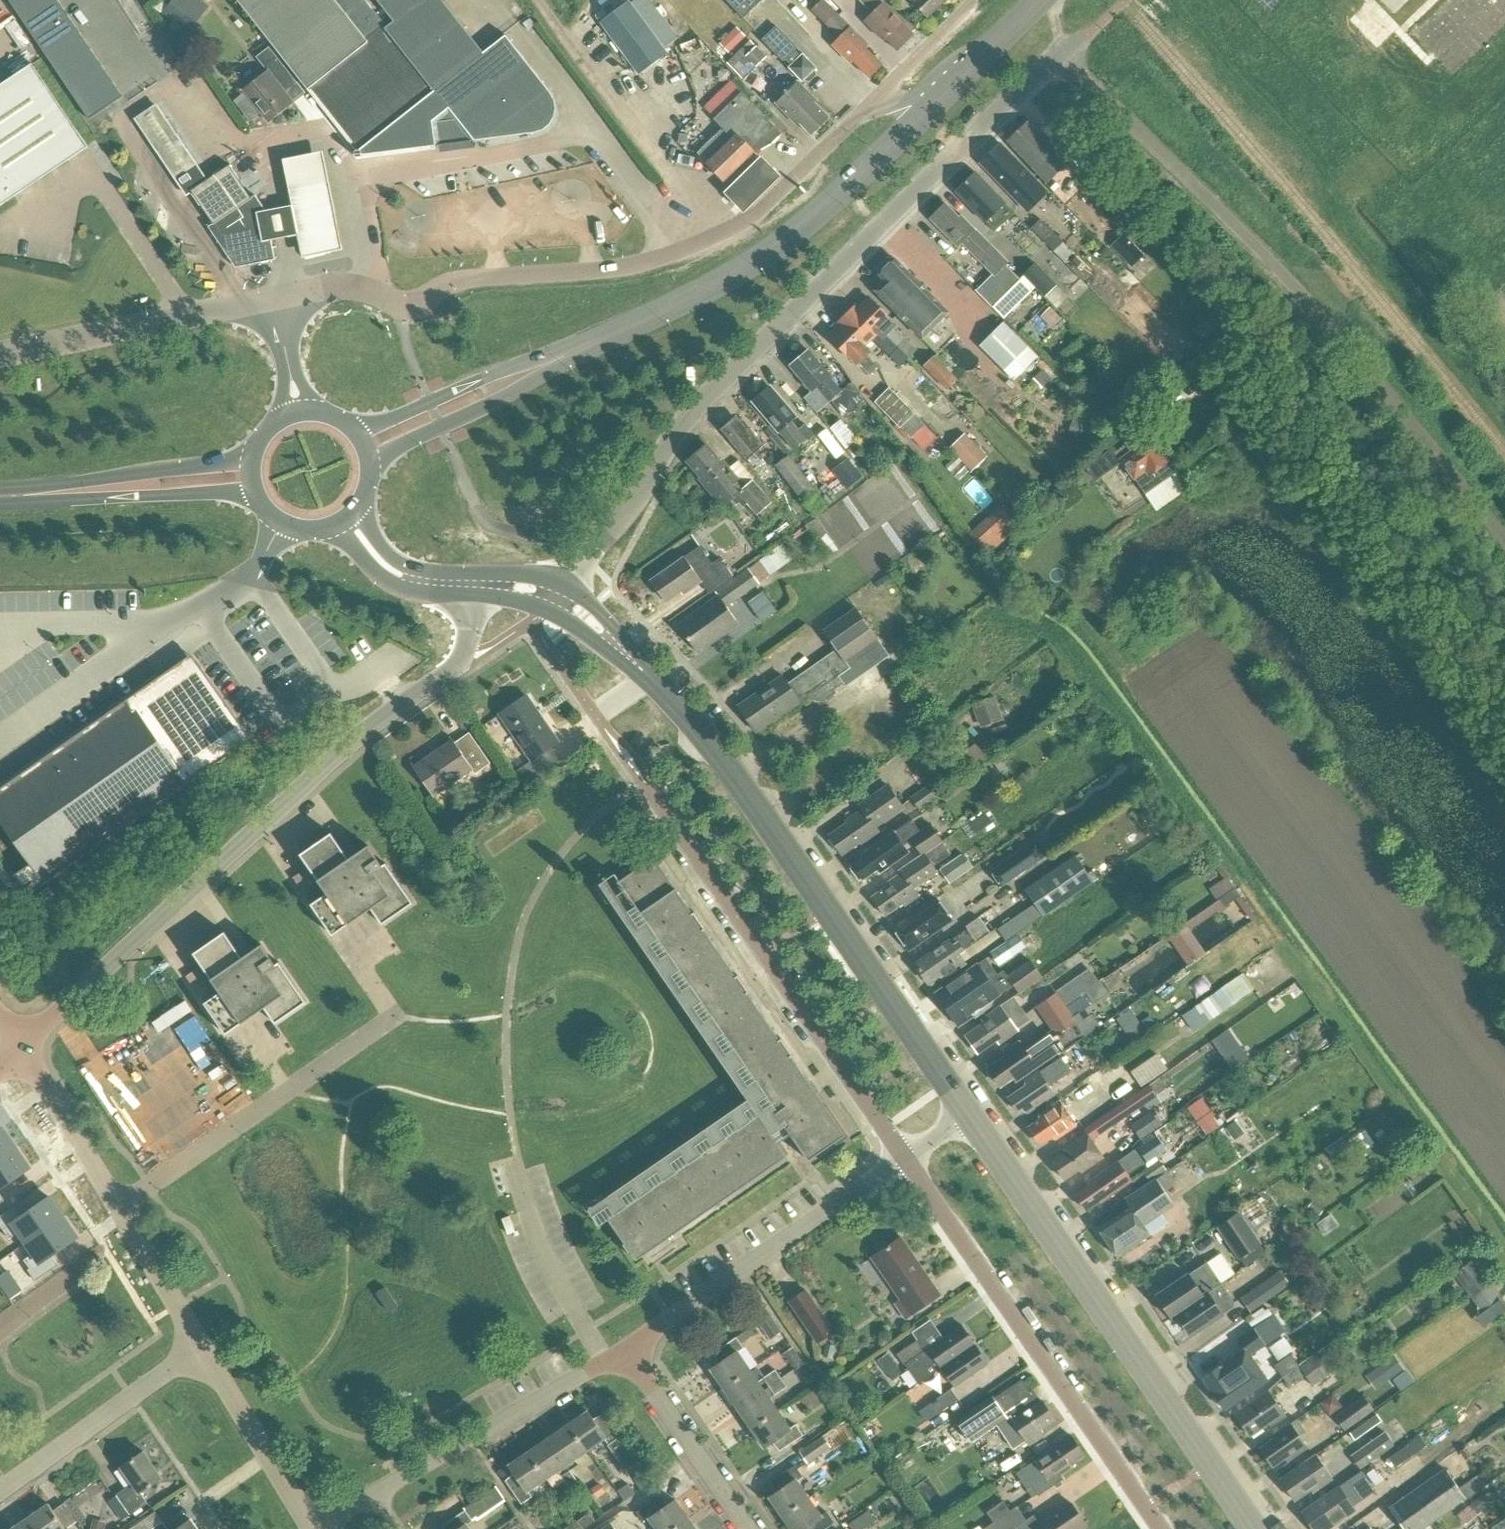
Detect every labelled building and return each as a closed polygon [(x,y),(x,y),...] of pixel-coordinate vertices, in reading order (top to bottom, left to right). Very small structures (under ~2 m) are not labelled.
[(22,20),(52,0),(9,0),(22,20)] [(22,20),(33,36),(67,14),(58,0),(52,0),(22,20)] [(193,32),(214,5),(208,0),(177,0),(168,12),(193,32)] [(538,130),(547,128),(554,122),(558,115),(560,106),(559,98),(555,90),(511,32),(487,51),(448,0),(238,0),(306,87),(310,84),(362,150),(438,142),(436,116),(451,104),(478,137),(538,130)] [(629,1),(628,0),(614,0),(593,15),(599,23),(639,77),(662,60),(669,55),(629,1)] [(763,0),(724,0),(742,19),(763,0)] [(869,78),(882,66),(867,49),(869,47),(824,0),(813,11),(840,39),(833,46),(851,64),(853,62),(869,78)] [(913,36),(878,0),(858,0),(857,1),(871,15),(863,23),(879,39),(882,36),(897,52),(913,36)] [(927,19),(947,0),(909,0),(927,19)] [(1405,34),(1447,77),(1504,22),(1504,0),(1440,0),(1405,34)] [(67,14),(33,36),(44,53),(78,30),(67,14)] [(814,69),(815,68),(801,54),(800,55),(793,49),(795,47),(774,26),(760,40),(781,61),(783,59),(789,65),(787,67),(801,82),(802,80),(808,80),(814,74),(814,69)] [(78,30),(44,53),(56,70),(89,47),(78,30)] [(743,80),(766,58),(750,41),(728,63),(743,80)] [(89,47),(56,70),(67,86),(100,64),(101,63),(89,47)] [(269,48),(257,58),(267,71),(243,91),(269,123),(294,104),(285,92),(296,83),(269,48)] [(89,147),(33,64),(0,86),(0,207),(89,147)] [(100,64),(67,86),(78,103),(112,80),(100,64)] [(112,80),(78,103),(89,120),(123,97),(112,80)] [(811,135),(829,118),(814,103),(816,101),(798,83),(776,104),(798,126),(800,124),(811,135)] [(713,120),(722,129),(696,154),(723,182),(746,159),(753,152),(769,143),(777,135),(780,133),(741,92),(713,120)] [(156,106),(135,120),(187,196),(192,193),(213,224),(208,228),(234,266),(275,258),(266,211),(255,196),(252,198),(230,166),(207,181),(156,106)] [(695,141),(708,126),(699,119),(686,134),(695,141)] [(1027,125),(1009,142),(1048,183),(1069,164),(1041,135),(1039,137),(1027,125)] [(980,163),(1018,202),(1028,213),(1048,193),(1000,144),(980,163)] [(261,236),(298,229),(302,252),(342,244),(324,145),(282,153),(291,200),(255,206),(261,236)] [(780,177),(761,157),(723,193),(742,213),(780,177)] [(995,232),(1014,213),(1005,204),(1005,203),(976,173),(956,193),(985,223),(986,222),(995,232)] [(1095,175),(1080,189),(1113,223),(1128,208),(1095,175)] [(994,277),(984,287),(977,294),(992,310),(1020,282),(1006,267),(1008,265),(962,216),(959,219),(946,205),(931,219),(959,248),(963,245),(994,277)] [(1053,252),(1063,243),(1041,220),(1032,229),(1053,252)] [(1110,246),(1131,268),(1142,256),(1122,234),(1110,246)] [(1076,258),(1071,262),(1077,268),(1081,264),(1076,258)] [(948,314),(895,259),(888,259),(879,268),(879,275),(886,281),(876,291),(922,339),(948,314)] [(1046,298),(1056,287),(1036,266),(1025,277),(1046,298)] [(869,298),(858,309),(875,326),(874,328),(883,337),(886,334),(898,347),(907,338),(895,327),(895,326),(891,321),(892,320),(869,298)] [(909,358),(898,347),(886,334),(883,337),(874,328),(875,326),(858,309),(856,307),(838,324),(840,326),(841,326),(859,343),(860,342),(865,347),(866,346),(874,338),(890,355),(901,366),(909,358)] [(1052,328),(1061,318),(1050,307),(1040,317),(1052,328)] [(1040,356),(1005,321),(981,346),(1016,380),(1040,356)] [(841,326),(840,326),(830,337),(852,359),(853,359),(858,364),(858,363),(870,375),(878,366),(867,354),(870,351),(866,346),(865,347),(860,342),(859,343),(841,326)] [(1174,332),(1158,348),(1171,362),(1187,346),(1174,332)] [(804,384),(808,389),(811,389),(812,391),(818,387),(830,402),(832,401),(845,416),(866,399),(852,383),(842,391),(830,376),(831,376),(810,350),(801,357),(799,357),(794,361),(794,364),(791,366),(804,382),(804,384)] [(958,380),(934,356),(924,366),(947,390),(958,380)] [(1052,379),(1043,370),(1033,379),(1042,388),(1052,379)] [(764,415),(779,432),(780,431),(795,449),(807,439),(792,421),(797,416),(787,404),(784,405),(770,388),(766,392),(764,391),(759,395),(759,398),(756,400),(766,413),(764,415)] [(875,402),(911,439),(925,424),(890,388),(875,402)] [(759,452),(765,446),(755,434),(752,437),(737,418),(723,430),(754,467),(764,458),(759,452)] [(861,442),(843,420),(832,430),(850,451),(861,442)] [(1093,445),(1098,425),(1080,420),(1079,422),(1073,421),(1069,434),(1074,435),(1073,440),(1093,445)] [(1174,471),(1147,432),(1130,444),(1129,442),(1117,451),(1116,451),(1121,459),(1123,458),(1124,461),(1145,491),(1174,471)] [(964,434),(949,448),(971,472),(986,457),(964,434)] [(723,506),(733,499),(737,504),(740,501),(744,506),(748,503),(757,515),(771,503),(753,481),(746,487),(726,463),(721,462),(708,446),(689,461),(703,477),(702,481),(723,506)] [(1123,458),(1121,459),(1116,451),(1117,451),(1114,447),(1085,467),(1095,482),(1124,461),(1123,458)] [(817,495),(820,494),(789,454),(775,465),(806,505),(808,502),(817,514),(826,507),(817,495)] [(862,478),(847,459),(833,470),(848,489),(862,478)] [(856,517),(865,529),(884,513),(874,502),(856,517)] [(1000,506),(985,519),(1004,540),(1019,527),(1000,506)] [(775,572),(793,559),(783,546),(765,559),(775,572)] [(701,547),(652,581),(660,592),(660,595),(663,600),(666,600),(667,602),(686,589),(688,592),(702,582),(710,594),(734,578),(721,559),(713,565),(701,547)] [(750,569),(716,593),(726,607),(760,583),(750,569)] [(715,607),(718,605),(715,601),(680,626),(697,650),(711,640),(714,643),(732,630),(715,607)] [(789,685),(783,677),(740,707),(757,733),(809,698),(810,700),(824,703),(837,694),(835,690),(845,684),(840,677),(851,669),(846,661),(878,639),(857,610),(824,633),(837,651),(789,685)] [(15,875),(14,875),(28,895),(29,895),(44,884),(48,882),(251,739),(234,715),(220,725),(190,683),(174,695),(160,676),(0,789),(0,816),(33,863),(30,865),(15,875)] [(974,703),(982,725),(1005,717),(997,695),(974,703)] [(558,742),(527,696),(500,715),(531,761),(558,742)] [(415,767),(435,797),(473,771),(476,775),(491,765),(470,734),(456,744),(454,741),(415,767)] [(989,758),(977,742),(961,755),(972,770),(989,758)] [(911,796),(920,808),(938,794),(930,783),(911,796)] [(849,821),(848,824),(831,836),(844,855),(862,842),(865,843),(881,832),(879,828),(906,808),(890,786),(863,805),(866,809),(849,821)] [(971,823),(979,833),(1001,817),(995,810),(990,814),(987,811),(971,823)] [(865,858),(852,867),(862,881),(879,869),(882,872),(910,852),(905,845),(916,837),(927,853),(944,841),(924,812),(863,855),(865,858)] [(452,828),(443,815),(432,822),(441,835),(452,828)] [(294,878),(333,936),(373,910),(383,925),(415,904),(388,864),(384,867),(370,846),(360,853),(361,855),(352,861),(333,833),(302,854),(310,867),(294,878)] [(992,870),(1003,886),(1050,854),(1039,837),(992,870)] [(892,885),(873,898),(887,916),(906,903),(907,905),(921,895),(915,887),(939,871),(935,865),(952,853),(944,841),(903,870),(905,872),(890,883),(892,885)] [(964,853),(941,870),(951,884),(975,868),(964,853)] [(1035,903),(998,929),(1007,942),(1044,916),(1045,918),(1095,882),(1076,855),(1026,890),(1035,903)] [(618,884),(809,1161),(847,1136),(655,858),(618,884)] [(1221,908),(1237,898),(1232,891),(1217,902),(1221,908)] [(895,928),(910,950),(954,920),(939,898),(895,928)] [(967,929),(916,965),(929,984),(941,975),(943,979),(965,963),(959,955),(990,933),(979,917),(966,926),(967,929)] [(1182,925),(1168,934),(1190,965),(1203,955),(1182,925)] [(188,978),(227,1035),(266,1009),(277,1025),(308,1003),(281,963),(277,966),(263,946),(253,953),(253,954),(245,960),(226,933),(195,955),(204,967),(188,978)] [(992,964),(990,965),(987,961),(938,994),(961,1028),(975,1018),(973,1017),(1016,988),(1021,995),(1044,980),(1033,963),(1010,978),(1006,972),(1000,976),(992,964)] [(1252,988),(1242,974),(1191,1011),(1200,1024),(1252,988)] [(1076,979),(1056,993),(1065,1005),(1084,991),(1076,979)] [(968,1036),(980,1055),(999,1042),(1001,1045),(1020,1032),(1005,1010),(1010,1007),(1008,1003),(983,1020),(986,1023),(968,1036)] [(1117,1019),(1122,1027),(1136,1018),(1131,1010),(1117,1019)] [(1009,1057),(991,1070),(1003,1088),(1021,1076),(1023,1080),(1062,1053),(1053,1040),(1030,1056),(1021,1044),(1007,1054),(1009,1057)] [(1158,1055),(1132,1073),(1141,1087),(1167,1069),(1158,1055)] [(1029,1087),(1011,1099),(1020,1113),(1024,1111),(1028,1116),(1057,1096),(1051,1088),(1072,1073),(1063,1059),(1042,1074),(1040,1072),(1026,1082),(1029,1087)] [(1052,1160),(1066,1180),(1079,1170),(1082,1174),(1104,1158),(1092,1141),(1122,1119),(1128,1128),(1131,1125),(1145,1116),(1131,1097),(1084,1130),(1086,1132),(1064,1148),(1066,1150),(1052,1160)] [(1203,1098),(1188,1108),(1198,1125),(1200,1124),(1207,1135),(1220,1126),(1213,1116),(1214,1115),(1203,1098)] [(1078,1126),(1061,1102),(1041,1116),(1043,1120),(1031,1128),(1043,1146),(1055,1138),(1057,1141),(1078,1126)] [(1145,1116),(1131,1125),(1140,1139),(1161,1125),(1168,1120),(1162,1111),(1155,1116),(1151,1112),(1145,1116)] [(758,1114),(607,1217),(637,1261),(787,1157),(758,1114)] [(1242,1130),(1235,1121),(1226,1128),(1232,1137),(1242,1130)] [(16,1148),(2,1128),(0,1129),(0,1159),(16,1148)] [(1161,1136),(1137,1151),(1147,1166),(1171,1150),(1161,1136)] [(1352,1149),(1344,1137),(1327,1148),(1335,1160),(1352,1149)] [(0,1159),(0,1189),(30,1169),(16,1148),(0,1159)] [(1089,1185),(1075,1194),(1075,1195),(1086,1210),(1100,1201),(1102,1203),(1133,1181),(1128,1175),(1145,1163),(1135,1149),(1088,1183),(1089,1185)] [(1149,1233),(1148,1232),(1164,1221),(1159,1213),(1173,1204),(1155,1179),(1125,1200),(1130,1207),(1099,1229),(1117,1256),(1134,1244),(1136,1244),(1140,1242),(1141,1239),(1149,1233)] [(27,1243),(63,1217),(49,1197),(22,1216),(15,1206),(0,1216),(0,1225),(10,1239),(19,1232),(27,1243)] [(1218,1227),(1232,1248),(1253,1234),(1239,1213),(1218,1227)] [(63,1217),(27,1243),(34,1253),(24,1260),(30,1268),(28,1270),(36,1281),(58,1265),(52,1255),(77,1238),(63,1217)] [(901,1237),(871,1257),(901,1300),(895,1304),(906,1319),(941,1295),(901,1237)] [(1456,1273),(1471,1292),(1487,1312),(1504,1298),(1474,1259),(1456,1273)] [(1172,1318),(1177,1315),(1222,1284),(1238,1273),(1237,1272),(1221,1283),(1207,1262),(1157,1296),(1172,1318)] [(1241,1299),(1251,1312),(1290,1283),(1280,1270),(1241,1299)] [(0,1276),(0,1284),(10,1299),(22,1291),(8,1271),(0,1276)] [(1177,1315),(1191,1336),(1234,1307),(1235,1302),(1222,1284),(1177,1315)] [(400,1305),(387,1286),(377,1292),(391,1312),(400,1305)] [(813,1298),(794,1311),(818,1345),(836,1332),(813,1298)] [(1203,1378),(1214,1394),(1255,1366),(1249,1356),(1286,1331),(1275,1315),(1238,1340),(1245,1351),(1223,1366),(1222,1365),(1203,1378)] [(917,1385),(941,1367),(975,1344),(962,1325),(925,1350),(904,1364),(917,1385)] [(712,1369),(724,1386),(749,1368),(739,1353),(745,1348),(738,1338),(715,1354),(720,1364),(712,1369)] [(904,1364),(925,1350),(917,1340),(897,1354),(904,1364)] [(1289,1388),(1305,1376),(1314,1388),(1347,1364),(1331,1342),(1299,1365),(1291,1354),(1274,1366),(1289,1388)] [(941,1367),(955,1387),(988,1363),(975,1344),(941,1367)] [(783,1353),(795,1370),(805,1363),(793,1346),(783,1353)] [(878,1360),(887,1373),(897,1366),(888,1353),(878,1360)] [(1380,1367),(1389,1380),(1407,1368),(1397,1355),(1380,1367)] [(1214,1394),(1225,1410),(1244,1397),(1243,1396),(1266,1381),(1255,1366),(1214,1394)] [(724,1386),(740,1408),(771,1387),(765,1378),(759,1382),(749,1368),(724,1386)] [(1406,1370),(1393,1379),(1401,1391),(1414,1381),(1406,1370)] [(776,1371),(765,1378),(771,1387),(782,1379),(776,1371)] [(782,1379),(771,1387),(777,1395),(788,1388),(782,1379)] [(944,1432),(961,1456),(974,1447),(972,1444),(1012,1417),(1014,1420),(1038,1404),(1022,1381),(994,1400),(993,1398),(957,1422),(958,1423),(944,1432)] [(740,1408),(755,1431),(780,1413),(771,1400),(777,1395),(771,1387),(740,1408)] [(938,1414),(959,1399),(951,1389),(931,1403),(938,1414)] [(1286,1416),(1269,1391),(1235,1413),(1250,1437),(1269,1424),(1270,1426),(1286,1416)] [(1365,1397),(1335,1418),(1345,1432),(1375,1411),(1365,1397)] [(1042,1401),(1038,1404),(1014,1420),(1012,1420),(1030,1446),(1045,1436),(1041,1430),(1055,1421),(1042,1401)] [(590,1448),(605,1438),(609,1445),(627,1472),(638,1464),(620,1437),(604,1414),(594,1420),(589,1412),(573,1423),(590,1448)] [(774,1442),(782,1451),(804,1435),(797,1425),(791,1429),(780,1413),(755,1431),(766,1447),(774,1442)] [(573,1423),(549,1439),(571,1471),(580,1465),(576,1459),(590,1448),(573,1423)] [(1307,1448),(1291,1425),(1272,1437),(1273,1439),(1260,1448),(1273,1467),(1289,1456),(1291,1459),(1307,1448)] [(1360,1426),(1350,1433),(1356,1440),(1365,1433),(1360,1426)] [(1388,1431),(1353,1454),(1362,1468),(1397,1444),(1388,1431)] [(823,1435),(800,1451),(809,1464),(832,1448),(823,1435)] [(1027,1489),(1032,1485),(1039,1495),(1063,1478),(1060,1474),(1070,1467),(1070,1464),(1084,1455),(1071,1436),(1017,1472),(1027,1489)] [(526,1455),(544,1481),(558,1470),(571,1488),(579,1482),(571,1471),(549,1439),(526,1455)] [(134,1484),(118,1495),(132,1515),(149,1503),(142,1493),(164,1479),(146,1452),(123,1468),(134,1484)] [(507,1481),(523,1504),(533,1497),(529,1491),(544,1481),(526,1455),(510,1466),(515,1473),(507,1481)] [(1317,1456),(1281,1479),(1295,1500),(1311,1490),(1313,1492),(1332,1479),(1317,1456)] [(771,1497),(784,1516),(810,1498),(797,1480),(803,1476),(796,1466),(773,1482),(779,1491),(771,1497)] [(642,1469),(634,1475),(642,1487),(646,1483),(650,1481),(646,1475),(642,1469)] [(1405,1528),(1424,1528),(1466,1499),(1445,1469),(1390,1508),(1405,1528)] [(1364,1499),(1376,1491),(1363,1472),(1302,1513),(1314,1528),(1323,1528),(1333,1522),(1334,1525),(1356,1511),(1350,1502),(1361,1494),(1364,1499)] [(629,1483),(619,1489),(625,1499),(635,1492),(629,1483)] [(506,1500),(496,1485),(481,1495),(491,1510),(506,1500)] [(1466,1504),(1475,1513),(1487,1501),(1478,1492),(1466,1504)] [(638,1513),(645,1523),(651,1519),(658,1528),(674,1528),(687,1520),(674,1501),(667,1506),(661,1497),(638,1513)] [(835,1522),(828,1512),(822,1516),(810,1498),(784,1516),(793,1528),(826,1528),(835,1522)] [(1026,1520),(1017,1507),(1011,1511),(1004,1500),(987,1513),(994,1523),(985,1528),(1014,1528),(1026,1520)] [(1089,1526),(1072,1503),(1037,1528),(1033,1523),(1037,1520),(1034,1516),(1027,1521),(1026,1520),(1014,1528),(1084,1528),(1089,1526)] [(37,1528),(67,1528),(50,1504),(30,1518),(37,1528)] [(855,1520),(860,1528),(865,1528),(881,1519),(874,1508),(855,1520)] [(467,1524),(473,1520),(466,1510),(443,1526),(444,1528),(471,1528),(467,1524)] [(30,1518),(14,1528),(37,1528),(30,1518)] [(107,1522),(94,1518),(91,1528),(105,1528),(107,1522)] [(687,1519),(674,1528),(694,1528),(687,1519)] [(180,1528),(198,1528),(192,1521),(180,1528)] [(566,1528),(580,1528),(574,1521),(565,1528),(566,1528)]
